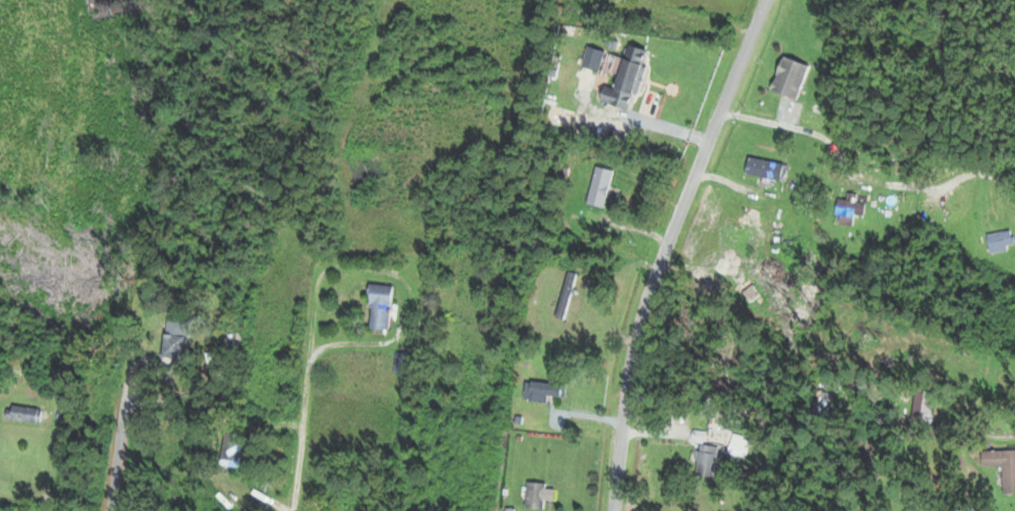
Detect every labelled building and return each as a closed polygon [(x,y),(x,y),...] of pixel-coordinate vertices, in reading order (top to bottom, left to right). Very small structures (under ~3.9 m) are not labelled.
[(599,101),(629,109),(645,49),(625,44),(611,95),(602,92),(599,101)] [(808,66),(782,56),(768,90),(795,101),(808,66)] [(780,181),(783,164),(748,157),(744,173),(780,181)] [(613,171),(595,166),(586,204),(603,208),(613,171)] [(837,225),(852,224),(852,214),(865,214),(864,202),(856,202),(855,194),(846,194),(846,201),(830,201),(830,215),(837,215),(837,225)] [(1014,248),(1010,229),(985,235),(990,253),(1014,248)] [(575,273),(566,271),(556,318),(565,320),(575,273)] [(368,330),(391,330),(391,285),(368,285),(368,330)] [(183,334),(162,334),(162,359),(183,359),(183,334)] [(405,372),(405,353),(395,353),(395,372),(405,372)] [(523,398),(559,403),(562,384),(526,379),(523,398)] [(932,390),(913,389),(911,420),(931,421),(932,390)] [(41,408),(6,405),(5,419),(40,423),(41,408)] [(715,436),(728,438),(726,457),(737,459),(741,434),(716,431),(715,436)] [(232,438),(217,442),(224,468),(239,464),(232,438)] [(711,477),(719,448),(699,443),(691,472),(711,477)] [(981,467),(1001,467),(1001,493),(1014,493),(1014,450),(981,451),(981,467)] [(526,506),(541,506),(541,490),(526,490),(526,506)]
